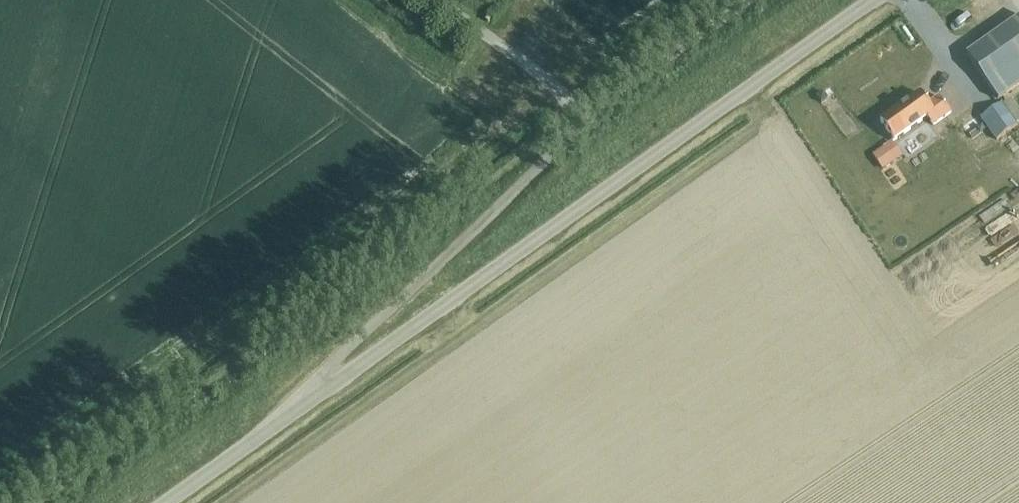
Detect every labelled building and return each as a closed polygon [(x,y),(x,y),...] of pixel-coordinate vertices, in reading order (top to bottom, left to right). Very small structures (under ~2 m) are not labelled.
[(968,59),(1015,124),(989,143),(1018,184),(1018,22),(968,59)] [(880,123),(894,142),(927,118),(933,127),(951,114),(939,98),(928,105),(920,94),(880,123)] [(885,148),(872,156),(883,171),(895,162),(885,148)]
